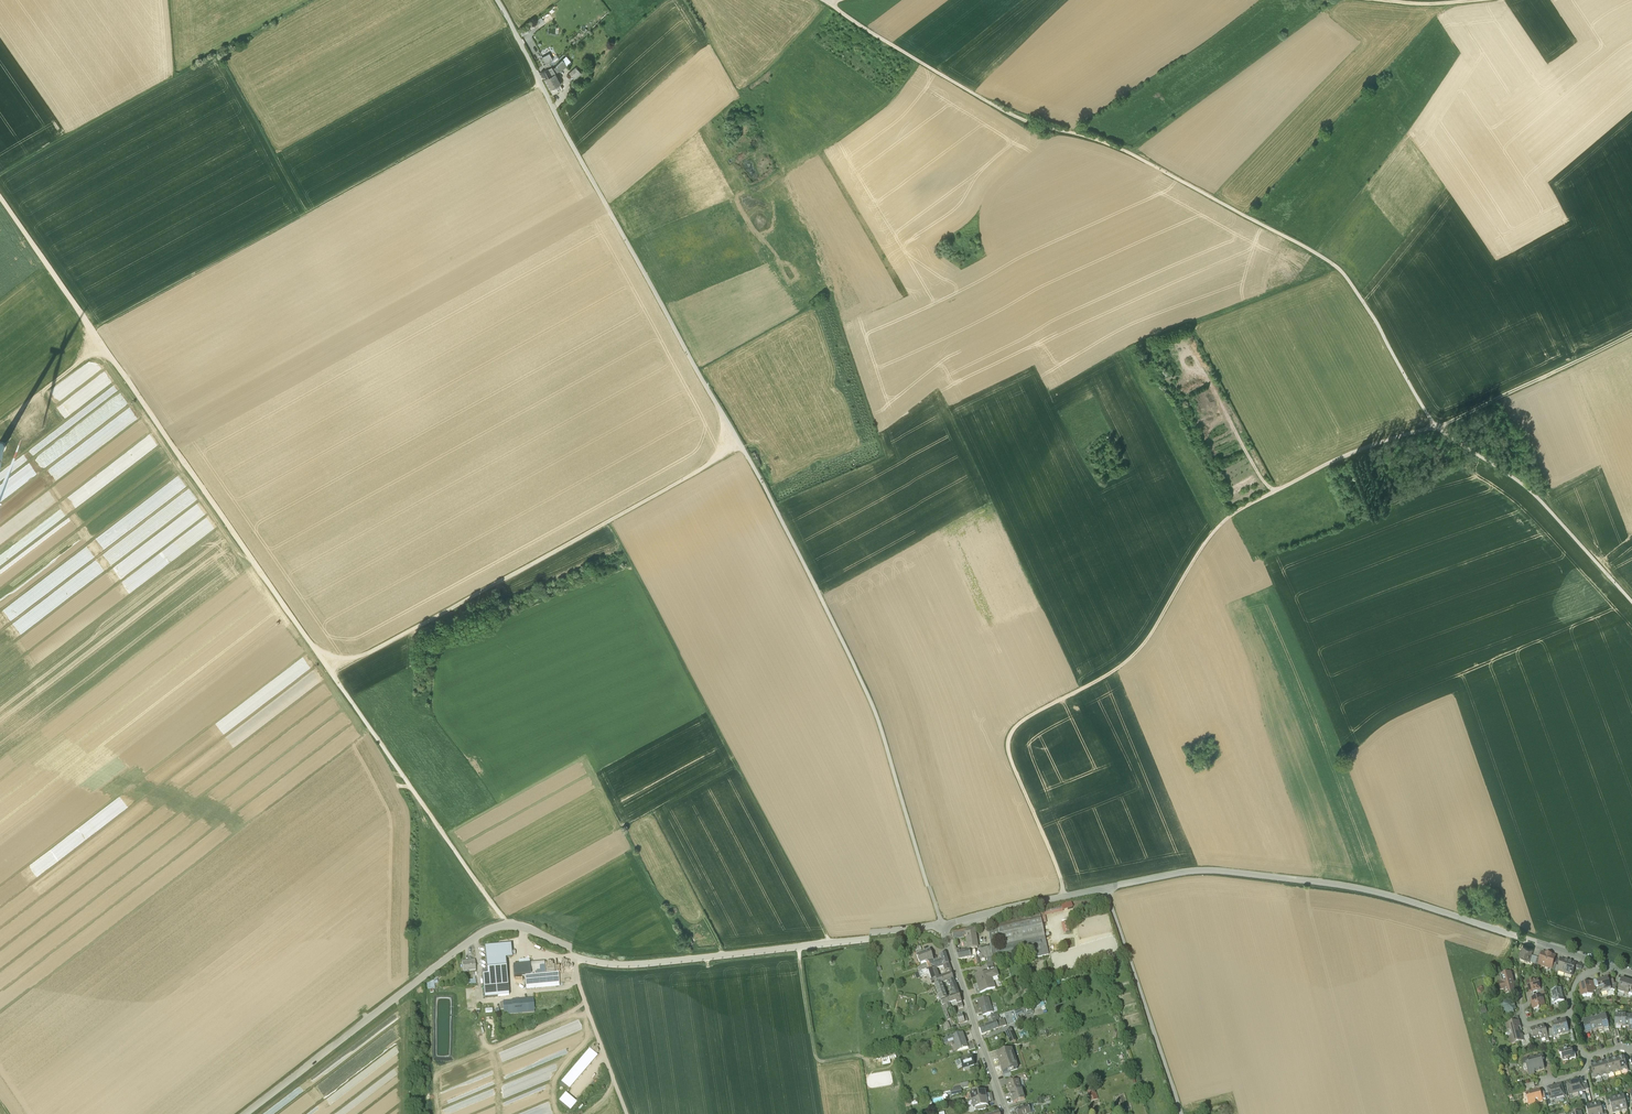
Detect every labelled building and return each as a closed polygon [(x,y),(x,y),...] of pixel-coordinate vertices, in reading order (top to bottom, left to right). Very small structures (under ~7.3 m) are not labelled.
[(553,61),(552,58),(549,54),(542,58),(545,64),(544,65),(546,70),(551,67),(549,63),(553,61)] [(559,60),(557,56),(552,58),(553,61),(549,63),(551,67),(552,67),(559,60)] [(566,57),(553,69),(555,72),(555,73),(559,72),(560,73),(567,67),(568,67),(572,63),(566,57)] [(546,70),(541,73),(544,79),(552,75),(551,74),(555,72),(553,69),(552,67),(551,67),(546,70)] [(576,68),(569,74),(574,80),(581,74),(576,68)] [(552,75),(544,79),(552,95),(562,89),(554,74),(552,75)] [(756,447),(750,450),(758,463),(763,460),(756,447)] [(234,776),(237,781),(244,777),(238,766),(233,769),(237,775),(234,776)] [(1048,923),(1046,916),(1074,909),(1072,904),(1062,906),(1062,908),(1040,913),(1044,924),(1048,923)] [(1041,915),(998,925),(998,929),(1001,940),(1003,950),(1005,959),(1035,952),(1048,949),(1041,915)] [(975,929),(952,933),(954,943),(953,943),(953,944),(954,944),(955,947),(958,946),(957,939),(966,938),(969,950),(978,948),(975,929)] [(1001,960),(1005,959),(1003,950),(1000,950),(995,941),(1001,940),(998,929),(989,931),(992,959),(1001,958),(1001,960)] [(1534,948),(1522,944),(1518,958),(1530,962),(1534,948)] [(510,948),(484,950),(486,972),(504,970),(506,970),(505,963),(512,962),(510,948)] [(1550,951),(1542,948),(1537,964),(1545,966),(1550,951)] [(1049,956),(1048,949),(1035,952),(1036,959),(1049,956)] [(957,953),(958,960),(971,958),(974,957),(975,960),(977,960),(975,950),(960,953),(959,950),(956,951),(956,952),(955,952),(956,953),(957,953)] [(1557,953),(1550,951),(1545,966),(1552,968),(1557,953)] [(928,968),(929,972),(936,969),(939,968),(949,965),(945,954),(940,955),(941,959),(933,961),(930,953),(917,958),(921,967),(926,965),(928,968)] [(1569,957),(1561,955),(1557,970),(1564,972),(1569,957)] [(1576,959),(1569,957),(1564,972),(1572,974),(1576,959)] [(475,964),(462,965),(463,975),(468,974),(476,974),(475,964)] [(544,967),(529,968),(530,979),(535,979),(545,978),(544,970),(544,967)] [(519,969),(513,970),(514,981),(525,980),(525,989),(559,986),(558,977),(545,978),(535,979),(530,979),(529,968),(519,969)] [(915,977),(917,982),(929,978),(938,975),(936,969),(929,972),(920,975),(915,977)] [(977,984),(980,993),(995,989),(992,979),(998,976),(996,969),(975,976),(977,984)] [(486,972),(482,972),(484,1001),(506,999),(504,970),(486,972)] [(1511,970),(1499,973),(1501,980),(1498,981),(1499,989),(1503,988),(1504,993),(1515,990),(1511,970)] [(939,978),(938,975),(929,978),(930,981),(932,986),(935,985),(935,986),(941,984),(947,982),(954,980),(951,974),(939,978)] [(1609,975),(1596,979),(1599,991),(1612,987),(1609,975)] [(1631,991),(1631,979),(1622,976),(1618,989),(1631,994),(1631,991)] [(1526,980),(1528,992),(1541,989),(1538,977),(1526,980)] [(954,996),(959,994),(954,980),(947,982),(948,983),(945,983),(947,987),(950,985),(954,996)] [(1592,980),(1578,983),(1581,995),(1595,992),(1592,980)] [(940,1001),(947,999),(941,984),(935,986),(940,1001)] [(1563,987),(1550,989),(1552,1001),(1565,999),(1563,987)] [(949,998),(951,1003),(956,1001),(957,1004),(959,1009),(963,1007),(962,1003),(961,1000),(959,994),(954,996),(949,998)] [(1530,997),(1532,1008),(1546,1005),(1544,994),(1530,997)] [(949,1004),(951,1003),(949,998),(947,999),(940,1001),(942,1006),(941,1006),(947,1021),(950,1020),(947,1011),(951,1009),(949,1004)] [(979,1001),(983,1016),(993,1013),(988,998),(979,1001)] [(1513,1001),(1502,1003),(1504,1013),(1515,1011),(1513,1001)] [(511,1004),(511,1005),(502,1006),(503,1016),(508,1015),(519,1015),(534,1013),(533,1002),(511,1004)] [(1015,1011),(1016,1017),(1024,1014),(1025,1016),(1032,1013),(1030,1006),(1015,1011)] [(1606,1012),(1600,1013),(1603,1027),(1609,1026),(1606,1012)] [(1600,1013),(1594,1015),(1597,1029),(1603,1027),(1600,1013)] [(1625,1013),(1615,1013),(1615,1028),(1625,1028),(1625,1013)] [(965,1014),(957,1017),(960,1024),(968,1021),(965,1014)] [(996,1022),(998,1028),(1006,1025),(1005,1021),(1003,1021),(1003,1020),(1001,1021),(1001,1020),(1000,1020),(998,1014),(987,1018),(989,1023),(987,1023),(988,1025),(996,1022)] [(1594,1015),(1588,1016),(1592,1030),(1597,1029),(1594,1015)] [(1569,1030),(1566,1016),(1552,1019),(1556,1033),(1569,1030)] [(1588,1016),(1582,1018),(1586,1032),(1592,1030),(1588,1016)] [(1520,1018),(1505,1022),(1510,1043),(1525,1040),(1520,1018)] [(948,1022),(942,1025),(944,1031),(951,1029),(948,1022)] [(979,1029),(982,1035),(998,1028),(996,1022),(988,1025),(979,1029)] [(1545,1022),(1530,1026),(1532,1036),(1539,1035),(1541,1040),(1550,1038),(1545,1022)] [(1006,1032),(1011,1044),(1016,1042),(1011,1030),(1006,1032)] [(958,1052),(967,1049),(966,1043),(962,1033),(941,1040),(943,1045),(954,1041),(958,1052)] [(971,1041),(966,1043),(967,1049),(968,1052),(974,1050),(971,1041)] [(1560,1050),(1562,1060),(1575,1057),(1573,1047),(1560,1050)] [(997,1054),(1003,1074),(1017,1069),(1011,1050),(997,1054)] [(589,1053),(561,1086),(569,1093),(597,1059),(589,1053)] [(1543,1054),(1525,1058),(1528,1072),(1546,1068),(1543,1054)] [(896,1060),(895,1055),(881,1058),(883,1063),(896,1060)] [(1621,1072),(1628,1071),(1625,1055),(1618,1056),(1621,1072)] [(961,1060),(964,1070),(975,1067),(972,1056),(961,1060)] [(1615,1074),(1621,1072),(1618,1056),(1611,1058),(1615,1074)] [(1608,1075),(1615,1074),(1611,1058),(1604,1059),(1608,1075)] [(1601,1077),(1608,1075),(1604,1059),(1597,1061),(1601,1077)] [(1594,1079),(1601,1077),(1597,1061),(1591,1063),(1594,1079)] [(1582,1091),(1579,1078),(1566,1081),(1569,1094),(1582,1091)] [(1008,1085),(1010,1094),(1021,1090),(1018,1082),(1008,1085)] [(1562,1083),(1546,1087),(1550,1101),(1565,1097),(1562,1083)] [(1540,1087),(1524,1091),(1528,1105),(1544,1100),(1540,1087)] [(1010,1094),(1013,1104),(1025,1100),(1022,1090),(1021,1090),(1010,1094)] [(1094,1090),(1087,1092),(1091,1102),(1098,1100),(1094,1090)] [(972,1103),(986,1099),(985,1095),(985,1092),(981,1093),(980,1091),(972,1093),(972,1095),(970,1095),(972,1103)] [(1625,1094),(1617,1096),(1621,1111),(1629,1110),(1625,1094)] [(1617,1096),(1609,1098),(1613,1113),(1621,1111),(1617,1096)] [(576,1106),(565,1097),(559,1105),(570,1113),(576,1106)] [(987,1104),(986,1099),(972,1103),(973,1109),(975,1109),(976,1112),(985,1110),(985,1108),(988,1107),(987,1104)] [(1594,1103),(1596,1113),(1604,1113),(1601,1101),(1594,1103)] [(1586,1105),(1588,1113),(1596,1113),(1594,1103),(1586,1105)]
